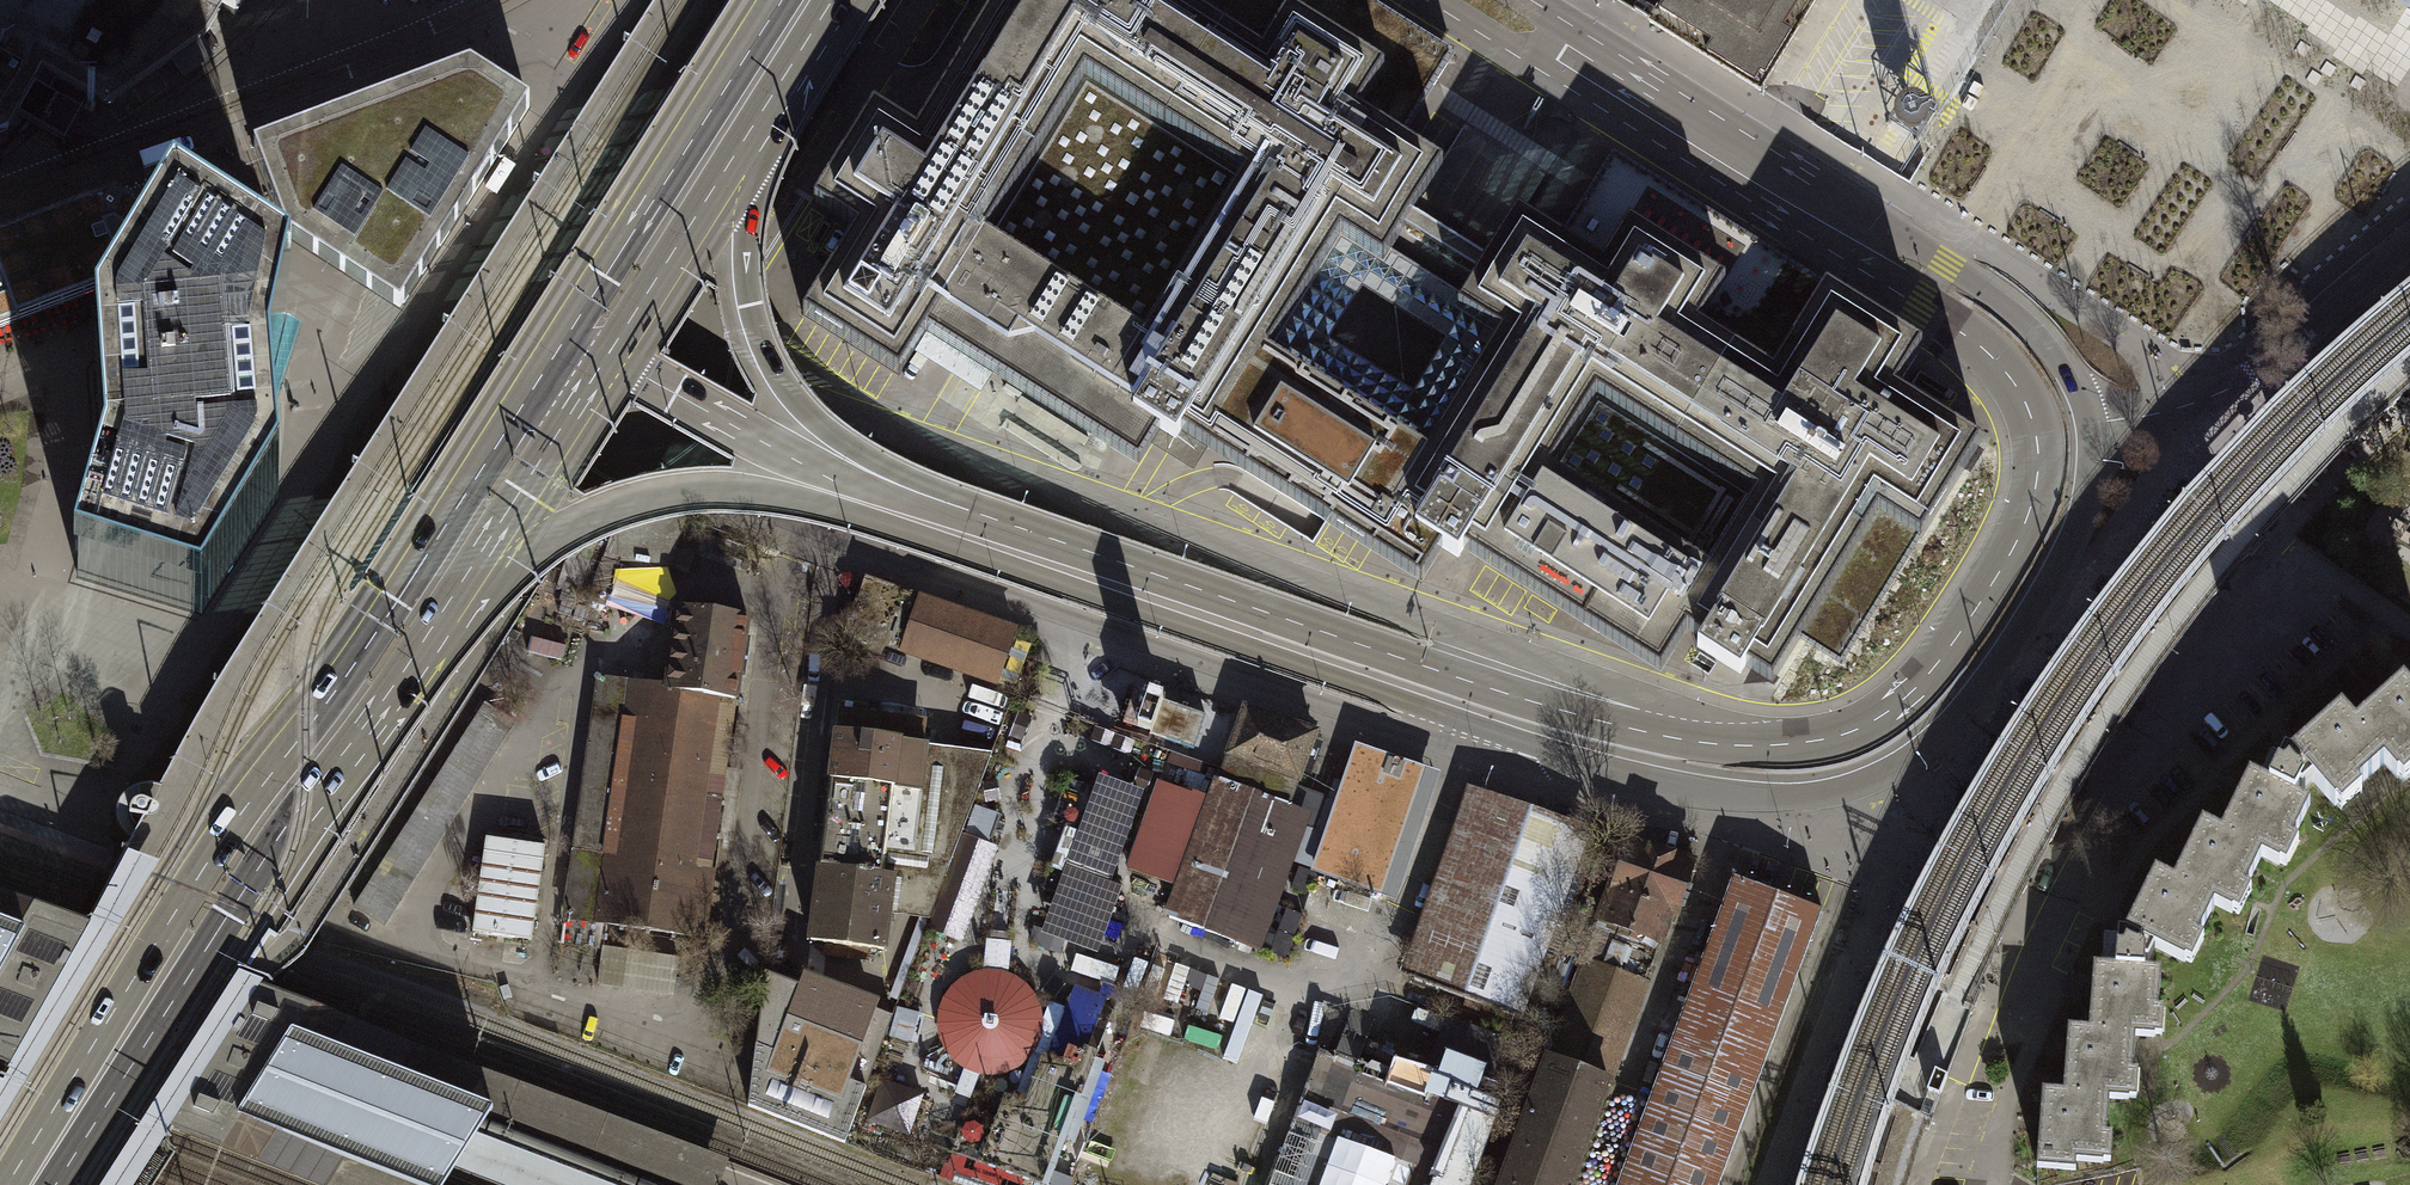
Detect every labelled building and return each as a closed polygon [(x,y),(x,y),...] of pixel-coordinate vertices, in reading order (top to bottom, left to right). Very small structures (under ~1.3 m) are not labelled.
[(8,129),(22,102),(41,68),(106,104),(203,37),(222,7),(234,16),(244,0),(0,0),(0,132),(8,129)] [(1740,673),(1745,665),(1772,682),(1799,640),(1841,665),(1981,441),(1897,389),(1921,345),(1872,317),(1827,287),(1772,375),(1690,324),(1716,283),(1625,227),(1603,265),(1559,238),(1543,229),(1517,212),(1471,284),(1457,308),(1498,334),(1427,450),(1269,352),(1340,236),(1384,261),(1397,240),(1442,165),(1416,149),(1401,141),(1354,116),(1383,69),(1285,9),(1258,52),(1182,6),(1186,0),(998,0),(916,133),(873,108),(814,203),(856,230),(804,315),(899,373),(925,333),(1139,465),(1160,431),(1175,440),(1180,433),(1421,581),(1442,548),(1458,557),(1463,549),(1659,671),(1687,629),(1701,639),(1698,646),(1740,673)] [(1367,0),(1186,0),(1182,6),(1258,52),(1285,9),(1383,69),(1354,116),(1401,141),(1453,54),(1367,0)] [(1647,22),(1758,91),(1815,0),(1661,0),(1647,22)] [(1886,0),(1851,0),(1804,76),(1850,103),(1908,13),(1886,0)] [(488,83),(469,68),(425,83),(289,136),(253,149),(278,215),(286,237),(354,280),(365,287),(376,294),(390,303),(401,309),(528,114),(488,83)] [(1612,154),(1559,238),(1603,265),(1625,227),(1716,283),(1690,324),(1772,375),(1827,287),(1612,154)] [(105,287),(146,224),(147,221),(114,201),(0,243),(0,326),(105,287)] [(72,591),(196,629),(207,612),(277,506),(275,485),(266,406),(283,333),(288,311),(171,240),(160,256),(92,361),(93,382),(102,491),(78,572),(72,591)] [(2383,299),(2409,332),(2409,277),(2383,299)] [(2336,339),(2391,401),(2409,385),(2409,348),(2374,307),(2336,339)] [(2327,348),(2290,381),(2348,442),(2384,408),(2327,348)] [(578,594),(593,598),(608,550),(617,523),(602,519),(578,594)] [(915,595),(865,579),(844,640),(871,649),(874,641),(1001,684),(1019,631),(915,595)] [(677,607),(665,689),(734,699),(746,617),(677,607)] [(699,937),(734,699),(665,689),(596,679),(557,943),(600,949),(604,923),(699,937)] [(2125,932),(2104,931),(2102,965),(2093,965),(2089,1028),(2068,1027),(2063,1091),(2043,1091),(2037,1168),(2075,1170),(2076,1161),(2099,1162),(2101,1134),(2107,1134),(2109,1100),(2125,1100),(2127,1075),(2132,1072),(2135,1037),(2151,1038),(2153,1010),(2158,1010),(2161,970),(2145,969),(2145,960),(2149,960),(2154,949),(2181,961),(2193,936),(2198,938),(2214,906),(2228,912),(2241,888),(2245,890),(2261,857),(2275,864),(2287,839),(2292,841),(2310,806),(2296,798),(2299,790),(2303,791),(2312,783),(2332,804),(2352,786),(2356,790),(2384,766),(2395,778),(2409,764),(2409,694),(2403,686),(2355,728),(2341,713),(2291,757),(2272,748),(2257,778),(2249,775),(2221,832),(2202,824),(2174,881),(2155,872),(2125,932)] [(1135,690),(1123,724),(1138,730),(1152,734),(1194,749),(1206,715),(1164,700),(1150,696),(1135,690)] [(2024,693),(1997,734),(2079,783),(2104,743),(2024,693)] [(841,711),(837,735),(925,746),(928,720),(841,711)] [(1218,778),(1288,804),(1312,740),(1242,714),(1221,772),(1218,778)] [(883,949),(887,915),(892,877),(878,875),(881,848),(912,852),(925,746),(837,735),(811,940),(883,949)] [(1991,744),(1965,786),(2049,833),(2074,791),(1991,744)] [(991,757),(925,746),(912,852),(881,848),(878,875),(892,877),(887,915),(931,916),(991,757)] [(1438,776),(1354,749),(1337,803),(1326,800),(1316,831),(1326,835),(1314,871),(1398,898),(1438,776)] [(1145,789),(1099,773),(1094,787),(1083,783),(1079,794),(1065,788),(1053,820),(1067,825),(1052,867),(1064,871),(1042,932),(1098,952),(1122,885),(1111,881),(1145,789)] [(1288,804),(1218,778),(1210,800),(1178,888),(1166,919),(1283,962),(1298,921),(1276,913),(1313,813),(1288,804)] [(1178,888),(1210,800),(1158,783),(1129,870),(1178,888)] [(1579,826),(1478,791),(1412,978),(1513,1014),(1579,826)] [(142,814),(148,814),(150,809),(151,808),(154,801),(144,797),(140,796),(136,797),(133,800),(131,803),(129,806),(129,811),(142,814)] [(2045,841),(1959,796),(1934,838),(2022,885),(2045,841)] [(540,846),(481,837),(467,932),(526,940),(540,846)] [(1608,887),(1598,921),(1659,940),(1668,912),(1677,915),(1693,861),(1627,840),(1612,888),(1608,887)] [(10,1068),(4,1080),(0,1079),(0,1122),(158,860),(128,850),(87,924),(10,1068)] [(1733,880),(1616,1184),(1718,1184),(1822,913),(1733,880)] [(10,1068),(87,924),(0,893),(0,1064),(10,1068)] [(1993,945),(1902,904),(1880,947),(1972,988),(1993,945)] [(602,947),(598,982),(672,990),(676,956),(602,947)] [(1121,968),(1077,953),(1071,970),(1115,985),(1121,968)] [(1643,980),(1585,959),(1549,1059),(1609,1080),(1643,980)] [(1951,1050),(1967,1014),(1872,968),(1891,999),(1884,1019),(1951,1050)] [(263,979),(238,970),(100,1184),(134,1184),(170,1129),(258,987),(263,979)] [(802,987),(764,972),(750,1110),(844,1144),(892,1016),(804,982),(802,987)] [(258,987),(170,1129),(316,1184),(433,1184),(444,1164),(500,1184),(609,1184),(465,1129),(478,1103),(695,1184),(719,1184),(729,1160),(258,987)] [(1043,1184),(1051,1184),(1099,1051),(1095,1050),(1081,1045),(1091,1017),(1065,1007),(1048,1054),(1043,1052),(1025,1101),(1006,1094),(993,1129),(964,1118),(953,1148),(952,1152),(1043,1184)] [(1524,1046),(1444,1017),(1439,1030),(1470,1042),(1469,1045),(1517,1063),(1524,1046)] [(1831,1066),(1928,1113),(1942,1076),(1936,1073),(1845,1030),(1831,1066)] [(1318,1053),(1272,1184),(1472,1184),(1497,1115),(1348,1064),(1318,1053)] [(1609,1080),(1549,1059),(1501,1184),(1567,1184),(1609,1080)] [(1804,1142),(1905,1174),(1919,1128),(1820,1096),(1804,1142)] [(1903,1183),(1801,1154),(1792,1184),(1902,1184),(1903,1183)]
